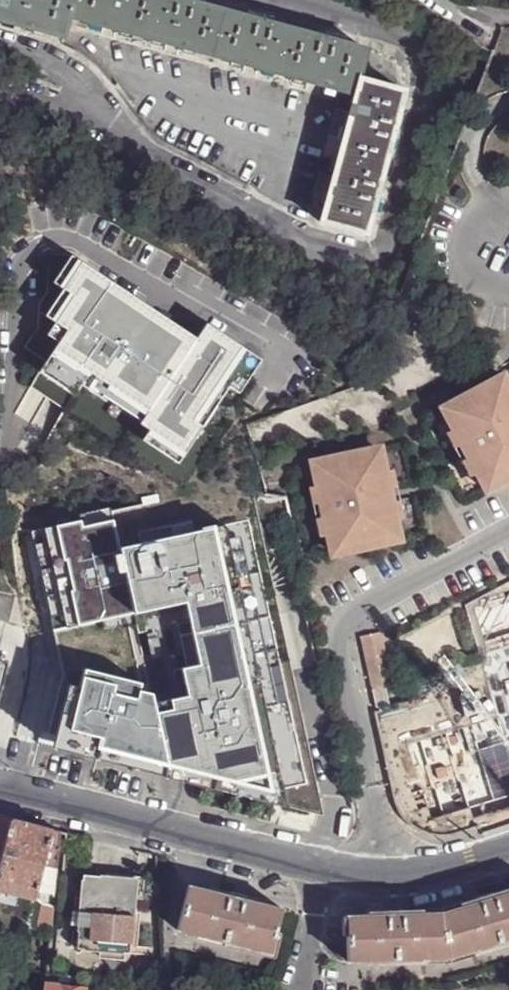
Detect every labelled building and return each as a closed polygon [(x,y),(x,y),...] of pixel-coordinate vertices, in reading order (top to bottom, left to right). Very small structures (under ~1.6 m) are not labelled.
[(73,0),(0,0),(0,22),(30,30),(63,39),(68,18),(73,0)] [(68,18),(116,31),(175,47),(252,68),(317,86),(354,96),(359,79),(366,50),(332,41),(333,35),(321,32),(319,37),(269,24),(271,18),(259,15),(256,21),(191,2),(191,0),(73,0),(68,18)] [(323,159),(336,163),(331,182),(321,222),(366,234),(376,200),(380,202),(384,189),(379,188),(392,138),(398,139),(401,127),(396,125),(405,91),(359,79),(354,96),(347,122),(343,137),(330,134),(323,159)] [(153,290),(151,292),(149,290),(134,279),(141,269),(134,265),(133,266),(96,238),(59,287),(98,317),(52,377),(121,431),(128,423),(179,463),(222,407),(201,390),(204,385),(191,375),(186,373),(195,362),(183,353),(199,331),(174,312),(176,308),(153,290)] [(156,281),(141,269),(134,279),(149,290),(156,281)] [(238,312),(245,320),(250,325),(258,316),(241,301),(238,303),(238,304),(242,308),(238,312)] [(264,322),(258,316),(250,325),(255,330),(264,322)] [(436,434),(444,449),(451,463),(460,478),(467,492),(481,484),(484,489),(508,476),(508,417),(507,414),(500,400),(490,383),(477,390),(474,385),(438,404),(444,414),(429,422),(436,434)] [(500,400),(507,414),(508,413),(508,403),(506,397),(500,400)] [(436,434),(430,437),(438,452),(444,449),(436,434)] [(4,488),(6,503),(19,601),(31,673),(110,694),(101,635),(128,632),(115,550),(107,501),(100,458),(71,446),(4,488)] [(310,473),(313,486),(317,502),(320,517),(324,534),(327,550),(343,546),(344,552),(384,544),(383,538),(398,534),(394,517),(391,502),(387,487),(384,471),(380,452),(365,455),(363,449),(324,458),(326,469),(310,473)] [(451,463),(445,466),(453,481),(460,478),(451,463)] [(384,471),(387,487),(394,485),(391,470),(384,471)] [(46,626),(106,618),(86,474),(26,481),(46,626)] [(313,486),(306,487),(310,504),(317,502),(313,486)] [(207,521),(292,532),(285,501),(230,494),(209,490),(201,496),(207,521)] [(149,495),(107,501),(115,550),(134,547),(134,542),(144,540),(171,536),(172,541),(174,540),(174,535),(179,534),(177,520),(174,521),(166,523),(157,508),(152,509),(149,495)] [(206,557),(215,554),(207,521),(201,496),(182,509),(185,515),(174,516),(174,521),(177,520),(179,534),(174,535),(174,540),(200,537),(206,557)] [(391,502),(394,517),(401,516),(398,500),(391,502)] [(320,517),(313,519),(317,536),(324,534),(320,517)] [(146,552),(144,540),(134,542),(134,547),(135,553),(146,552)] [(213,589),(221,587),(221,582),(215,558),(207,560),(213,589)] [(221,587),(235,647),(257,642),(258,638),(256,627),(246,588),(256,586),(253,575),(221,582),(221,587)] [(246,588),(256,627),(265,625),(256,586),(246,588)] [(0,596),(0,622),(9,624),(14,600),(0,596)] [(441,814),(508,794),(508,603),(470,617),(499,713),(421,738),(441,814)] [(380,631),(358,637),(373,688),(395,682),(380,631)] [(24,761),(46,767),(42,745),(33,685),(31,680),(25,678),(10,757),(24,761)] [(33,685),(42,745),(103,760),(118,763),(124,743),(117,741),(121,726),(114,724),(118,706),(33,685)] [(171,755),(172,778),(195,777),(194,755),(171,755)] [(11,820),(0,817),(0,864),(11,820)] [(51,934),(60,832),(30,825),(11,820),(0,864),(0,889),(34,898),(39,907),(37,932),(51,934)] [(137,882),(84,878),(78,952),(132,956),(137,882)] [(272,953),(283,908),(244,899),(245,896),(242,895),(242,893),(231,891),(231,892),(227,892),(227,895),(189,885),(178,929),(272,953)] [(365,915),(345,916),(349,962),(450,957),(508,939),(508,891),(496,895),(488,898),(479,900),(443,912),(404,914),(383,914),(365,915)] [(488,898),(496,895),(495,893),(494,893),(493,892),(492,892),(491,891),(481,895),(481,896),(480,896),(478,898),(479,900),(488,898)] [(365,903),(365,907),(365,915),(383,914),(404,914),(404,912),(404,902),(365,903)]
